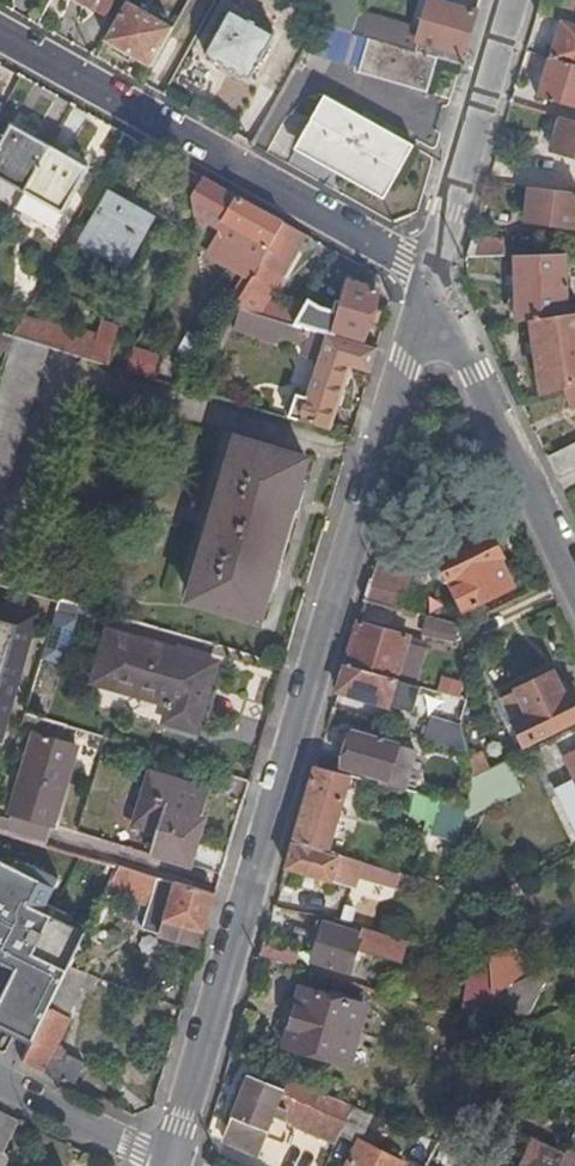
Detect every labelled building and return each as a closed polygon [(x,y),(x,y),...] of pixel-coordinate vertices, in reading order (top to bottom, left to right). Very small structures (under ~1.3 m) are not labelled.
[(107,13),(114,0),(83,0),(107,13)] [(153,64),(174,24),(133,0),(125,0),(105,36),(153,64)] [(357,0),(321,0),(315,17),(322,19),(349,28),(355,6),(357,0)] [(475,10),(445,0),(427,0),(420,25),(355,6),(349,28),(364,33),(382,38),(439,55),(461,62),(475,10)] [(532,13),(555,19),(564,21),(571,0),(536,0),(532,13)] [(248,77),(273,31),(228,5),(203,51),(248,77)] [(439,55),(382,38),(364,33),(349,28),(322,19),(306,47),(359,64),(357,69),(427,91),(439,55)] [(564,21),(555,19),(544,56),(574,65),(574,24),(564,21)] [(544,56),(533,93),(574,105),(574,65),(544,56)] [(298,139),(341,165),(384,190),(410,145),(324,95),(298,139)] [(555,114),(548,135),(560,139),(557,151),(574,156),(574,119),(555,114)] [(49,143),(11,122),(0,143),(0,173),(25,187),(49,143)] [(285,162),(329,187),(341,165),(298,139),(285,162)] [(87,164),(49,143),(25,187),(63,208),(87,164)] [(204,176),(201,174),(191,194),(191,201),(193,219),(218,230),(237,195),(204,176)] [(522,218),(572,222),(574,198),(574,189),(526,184),(522,218)] [(138,238),(151,216),(108,191),(80,239),(118,261),(133,235),(138,238)] [(281,220),(237,195),(218,230),(203,258),(245,283),(281,220)] [(304,232),(281,220),(245,283),(266,296),(304,232)] [(499,251),(500,233),(466,230),(460,249),(460,252),(499,251)] [(564,251),(512,251),(513,317),(529,315),(565,309),(564,251)] [(373,289),(344,281),(330,329),(359,338),(373,289)] [(292,323),(295,311),(277,307),(275,318),(292,323)] [(366,371),(372,350),(324,335),(310,331),(291,325),(236,308),(229,331),(245,335),(245,336),(276,345),(278,337),(301,344),(297,356),(316,362),(306,398),(294,395),(286,418),(325,430),(345,364),(366,371)] [(539,390),(561,383),(574,379),(574,308),(565,309),(529,315),(539,390)] [(94,334),(23,312),(11,333),(45,343),(101,361),(120,326),(98,315),(94,334)] [(310,331),(315,316),(298,313),(291,325),(310,331)] [(11,333),(0,330),(0,350),(6,351),(11,333)] [(11,333),(6,351),(0,371),(0,494),(45,343),(11,333)] [(157,351),(136,340),(120,367),(143,375),(157,351)] [(561,383),(569,404),(574,402),(574,379),(561,383)] [(543,451),(555,475),(574,465),(574,436),(543,451)] [(303,460),(232,440),(186,599),(256,620),(303,460)] [(458,604),(509,580),(484,528),(433,551),(458,604)] [(403,571),(369,560),(359,595),(393,605),(395,600),(403,571)] [(0,599),(0,731),(36,609),(0,599)] [(70,614),(74,604),(56,599),(53,610),(70,614)] [(451,616),(421,608),(416,626),(446,634),(451,616)] [(409,679),(420,642),(401,636),(402,631),(352,617),(340,661),(391,675),(403,678),(409,679)] [(214,665),(105,634),(92,683),(169,706),(166,721),(196,730),(214,665)] [(340,661),(333,686),(384,699),(387,682),(401,685),(403,678),(391,675),(340,661)] [(574,712),(574,708),(566,688),(558,692),(546,668),(495,693),(517,741),(574,712)] [(463,693),(461,678),(440,672),(436,687),(463,693)] [(409,679),(403,678),(401,685),(387,682),(384,699),(408,706),(415,681),(409,679)] [(419,716),(414,734),(463,748),(456,726),(419,716)] [(401,784),(411,745),(346,726),(336,760),(377,771),(376,777),(401,784)] [(34,733),(4,832),(45,845),(73,745),(34,733)] [(470,770),(488,761),(480,746),(465,753),(470,770)] [(574,754),(574,749),(561,756),(563,760),(574,754)] [(563,760),(571,778),(556,786),(574,827),(574,754),(563,760)] [(511,776),(502,755),(488,761),(470,770),(462,800),(511,776)] [(310,760),(289,837),(324,846),(346,769),(310,760)] [(207,791),(148,773),(132,825),(158,833),(152,853),(187,863),(207,791)] [(455,824),(462,800),(413,787),(407,810),(432,817),(432,818),(455,824)] [(289,837),(282,862),(348,883),(351,873),(356,856),(324,846),(289,837)] [(356,856),(351,873),(387,883),(392,868),(356,856)] [(0,859),(0,961),(16,968),(18,973),(10,997),(3,1000),(0,1008),(0,1024),(36,1040),(36,1038),(43,1024),(58,993),(71,968),(87,933),(43,910),(59,877),(27,861),(23,870),(0,859)] [(203,935),(214,897),(117,868),(105,894),(150,908),(143,933),(178,944),(182,929),(203,935)] [(402,936),(356,922),(353,929),(323,918),(309,953),(345,968),(355,947),(394,960),(402,936)] [(198,950),(203,935),(182,929),(178,944),(198,950)] [(268,935),(262,956),(295,965),(301,945),(268,935)] [(503,946),(485,954),(486,962),(489,989),(505,980),(515,976),(503,946)] [(491,1014),(489,989),(486,962),(470,957),(473,985),(469,985),(472,1017),(492,1022),(491,1014)] [(542,977),(537,965),(515,976),(505,980),(512,1008),(523,1005),(520,988),(542,977)] [(75,1001),(89,974),(71,968),(58,993),(75,1001)] [(97,995),(102,979),(91,975),(85,991),(97,995)] [(491,1014),(512,1008),(505,980),(489,989),(491,1014)] [(362,1000),(296,984),(283,1043),(348,1058),(362,1000)] [(25,1062),(64,1081),(70,1069),(79,1073),(84,1066),(54,1052),(69,1022),(67,1020),(75,1001),(58,993),(43,1024),(36,1038),(36,1040),(25,1062)] [(316,1127),(337,1135),(340,1130),(352,1102),(329,1092),(327,1097),(250,1065),(248,1070),(244,1069),(219,1134),(257,1149),(271,1115),(279,1118),(284,1106),(319,1120),(316,1127)] [(359,1139),(372,1111),(352,1102),(340,1130),(359,1139)] [(0,1109),(0,1148),(15,1116),(0,1109)] [(574,1129),(574,1115),(566,1110),(555,1134),(569,1141),(574,1129)] [(569,1141),(564,1152),(558,1164),(563,1165),(574,1165),(574,1129),(569,1141)] [(564,1152),(533,1138),(520,1165),(557,1165),(558,1164),(564,1152)] [(402,1160),(359,1140),(347,1165),(399,1165),(402,1160)] [(10,1155),(0,1150),(0,1165),(4,1165),(10,1155)]
